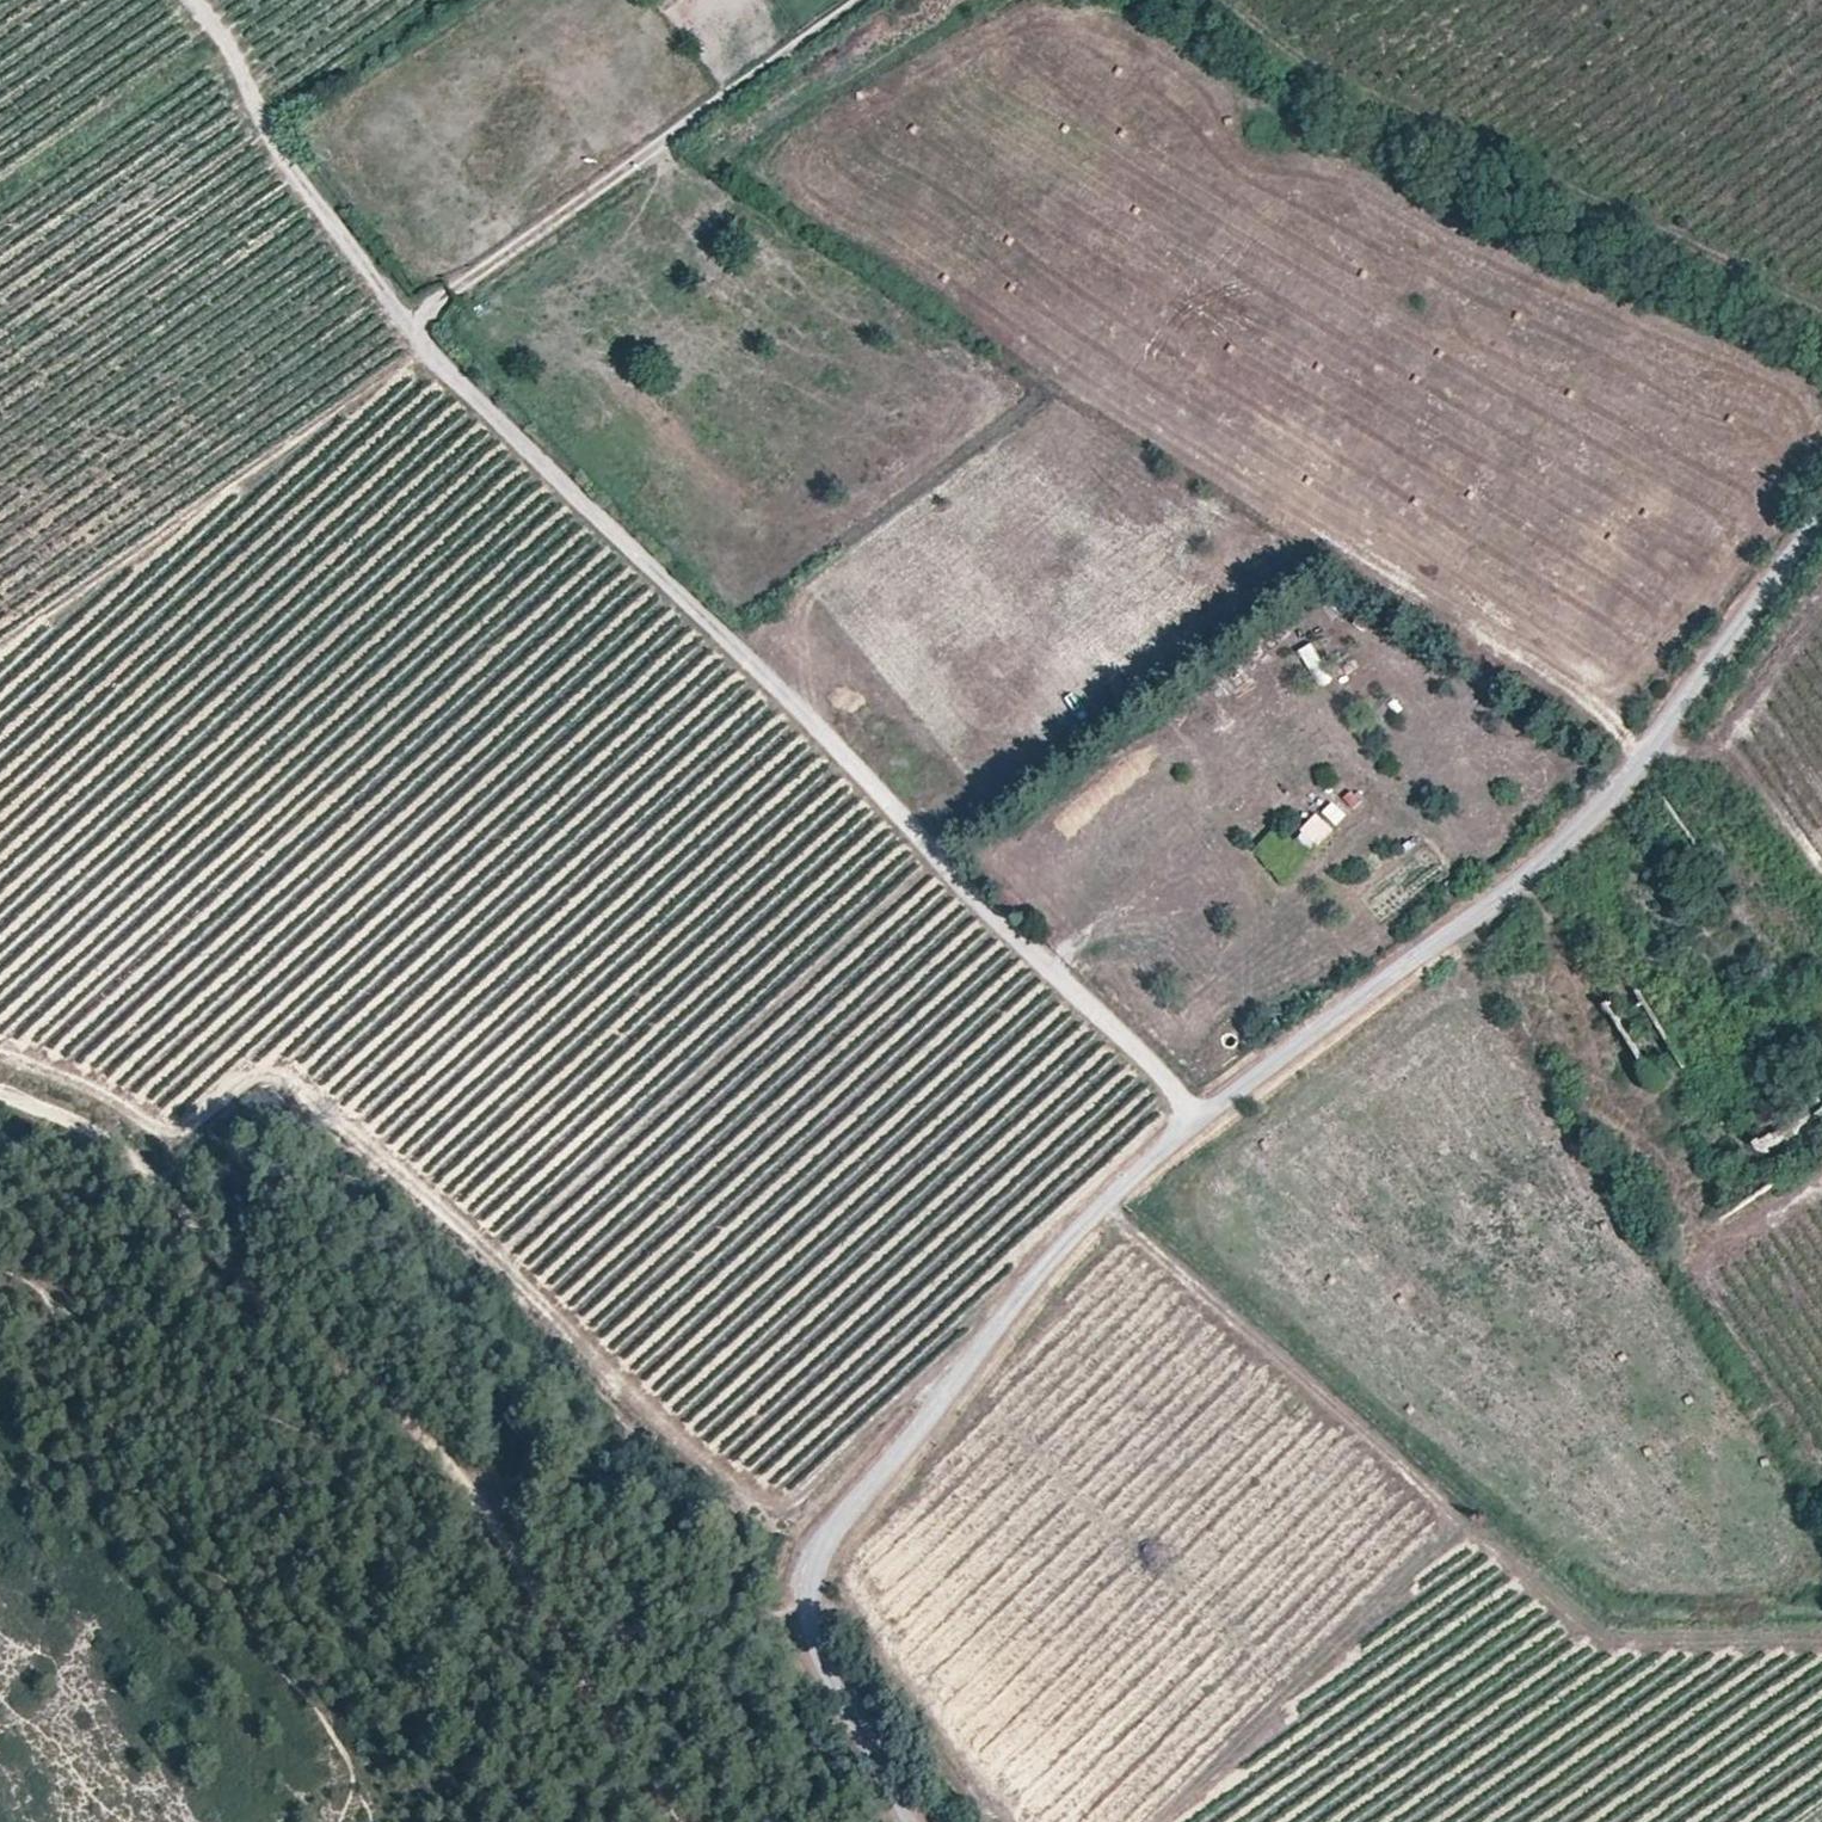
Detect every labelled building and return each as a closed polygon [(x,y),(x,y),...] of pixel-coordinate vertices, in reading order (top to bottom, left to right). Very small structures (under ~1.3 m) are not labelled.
[(1310,814),(1296,844),(1318,855),(1332,825),(1310,814)]
